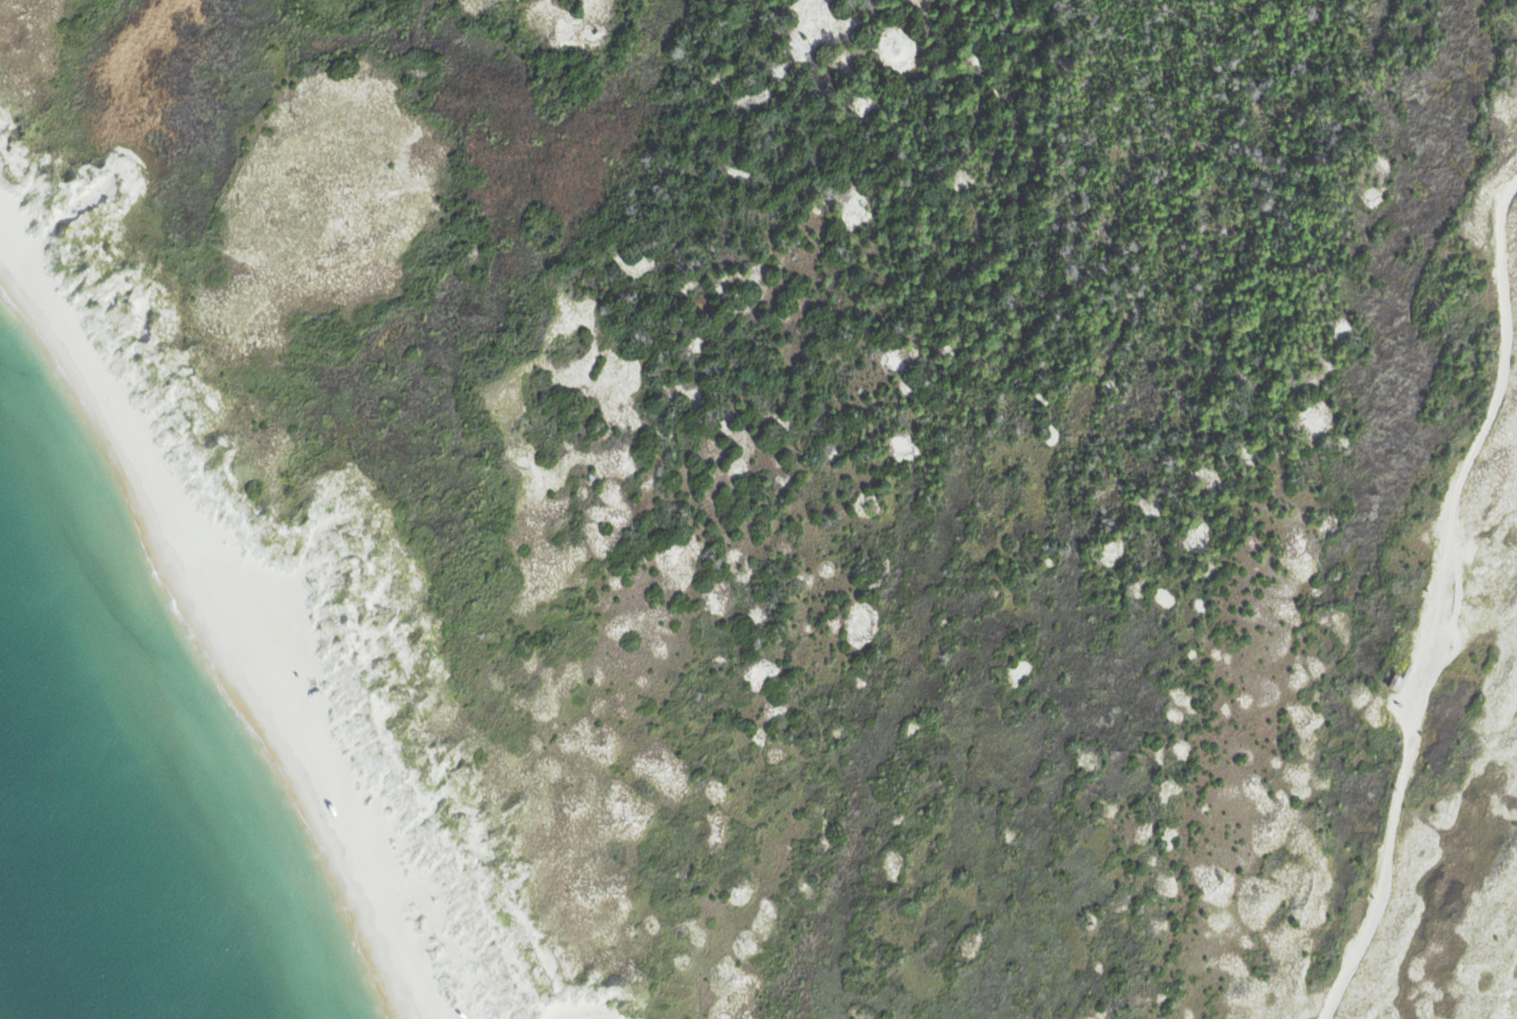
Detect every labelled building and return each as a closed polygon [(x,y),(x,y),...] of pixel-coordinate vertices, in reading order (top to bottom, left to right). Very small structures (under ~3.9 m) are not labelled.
[(1394,672),(1388,686),(1395,689),(1398,682),(1401,675),(1394,672)]
